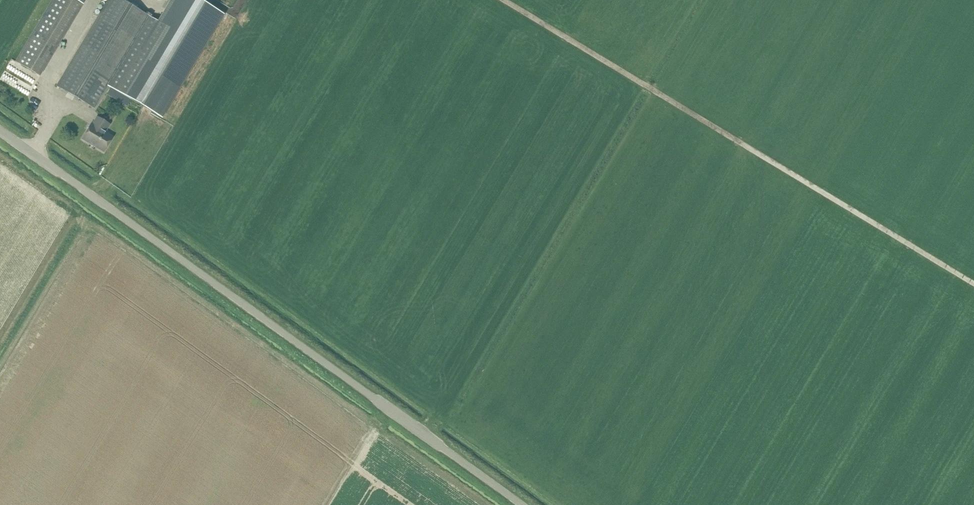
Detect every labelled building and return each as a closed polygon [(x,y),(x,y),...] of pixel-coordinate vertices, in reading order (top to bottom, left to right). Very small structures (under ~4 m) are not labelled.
[(149,16),(122,0),(108,0),(57,86),(94,108),(107,85),(110,87),(117,91),(162,118),(224,15),(199,0),(170,0),(157,21),(149,16)] [(40,21),(34,31),(58,45),(64,35),(40,21)] [(15,64),(9,72),(19,79),(24,70),(15,64)] [(34,67),(32,71),(40,76),(42,72),(34,67)] [(8,75),(5,80),(33,95),(36,90),(8,75)] [(117,91),(110,87),(107,93),(113,97),(117,91)] [(104,134),(110,125),(97,117),(92,125),(91,124),(82,139),(104,152),(112,137),(111,138),(104,134)]
